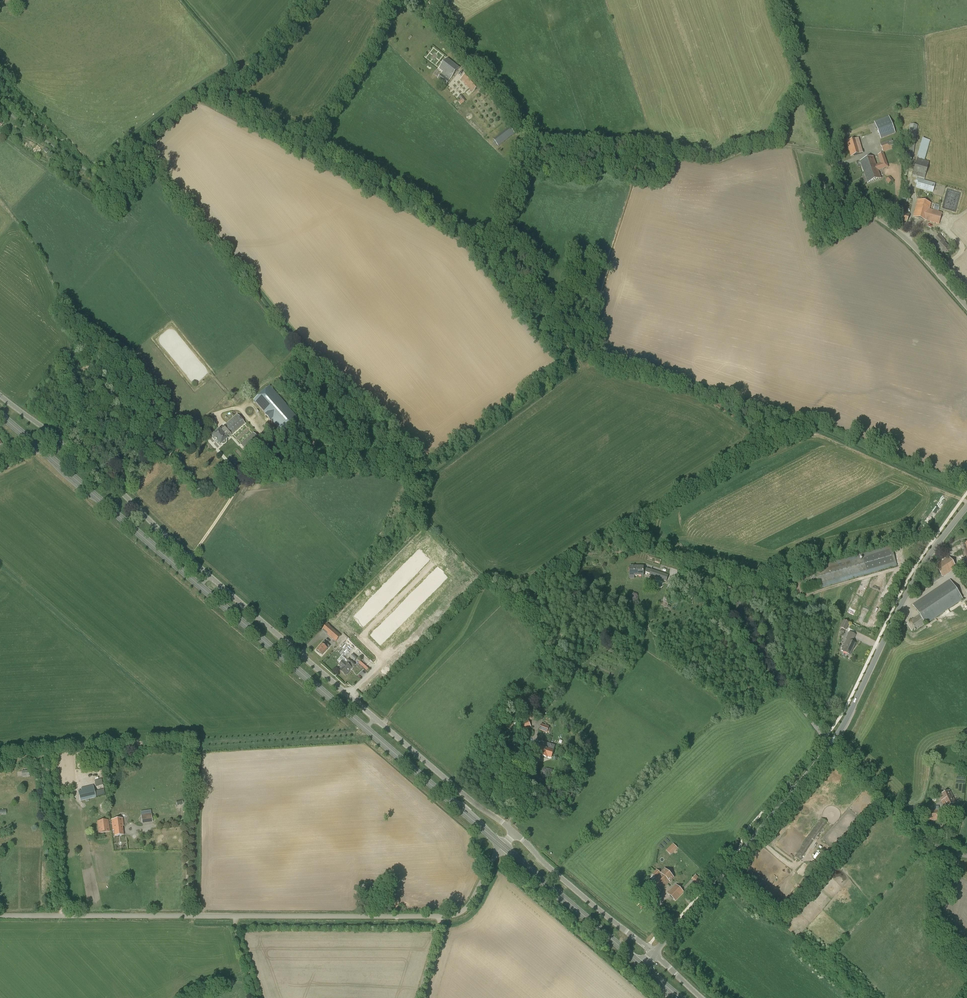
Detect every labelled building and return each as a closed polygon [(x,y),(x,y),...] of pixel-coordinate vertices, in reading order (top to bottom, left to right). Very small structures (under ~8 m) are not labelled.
[(448,58),(439,69),(443,72),(438,78),(446,85),(451,78),(451,79),(459,68),(448,58)] [(462,80),(459,83),(462,88),(466,85),(472,92),(480,86),(469,72),(461,79),(462,80)] [(457,96),(459,104),(465,102),(463,95),(457,96)] [(889,116),(874,122),(880,139),(895,134),(889,116)] [(910,124),(905,155),(913,157),(918,125),(910,124)] [(497,145),(497,144),(504,139),(501,136),(494,141),(497,145)] [(846,141),(850,156),(863,153),(858,138),(846,141)] [(917,157),(925,160),(930,140),(922,138),(917,157)] [(880,143),(883,152),(895,148),(892,139),(880,143)] [(877,168),(864,173),(868,183),(881,178),(878,171),(888,167),(883,153),(878,155),(881,163),(876,165),(877,168)] [(860,161),(863,172),(864,173),(877,168),(876,165),(873,157),(860,161)] [(917,158),(912,176),(924,180),(929,162),(917,158)] [(915,183),(917,184),(916,188),(933,193),(935,183),(917,178),(915,183)] [(913,217),(939,224),(942,212),(929,209),(931,203),(918,200),(913,217)] [(895,220),(902,222),(901,225),(905,226),(910,214),(899,210),(895,220)] [(819,229),(817,230),(820,235),(831,228),(829,226),(820,231),(819,229)] [(941,240),(938,242),(939,244),(936,246),(944,255),(950,249),(944,242),(943,243),(941,240)] [(271,420),(280,430),(283,434),(299,420),(269,386),(253,400),(266,414),(264,415),(270,421),(271,420)] [(211,436),(220,446),(227,439),(231,436),(245,424),(237,414),(223,427),(219,430),(211,436)] [(239,444),(248,455),(262,443),(253,433),(239,444)] [(815,567),(816,571),(820,584),(821,588),(897,566),(892,549),(891,545),(815,567)] [(408,576),(426,558),(422,555),(419,558),(416,554),(404,566),(406,569),(404,572),(408,576)] [(956,568),(948,557),(935,567),(942,577),(956,568)] [(812,562),(799,569),(801,573),(815,567),(812,562)] [(629,566),(629,579),(634,579),(634,576),(641,576),(641,575),(644,575),(644,566),(629,566)] [(649,576),(666,582),(668,575),(651,569),(649,576)] [(923,581),(927,587),(942,578),(937,571),(923,581)] [(445,577),(441,573),(431,583),(434,587),(433,588),(436,591),(446,581),(444,579),(445,577)] [(962,598),(949,580),(912,605),(919,615),(910,621),(916,630),(962,598)] [(392,611),(406,624),(428,600),(414,587),(392,611)] [(348,638),(371,662),(404,631),(388,613),(380,620),(374,614),(348,638)] [(846,631),(850,623),(844,620),(840,628),(846,631)] [(322,630),(323,630),(336,642),(341,636),(328,624),(327,623),(322,630)] [(846,639),(843,645),(841,648),(842,649),(841,650),(843,651),(843,652),(850,655),(856,644),(852,642),(856,635),(850,632),(846,639)] [(316,650),(322,655),(329,646),(324,641),(316,650)] [(340,671),(346,676),(352,668),(353,667),(355,664),(349,658),(346,661),(347,662),(347,663),(346,662),(346,663),(343,660),(338,666),(342,669),(340,671)] [(514,698),(528,709),(532,704),(518,693),(514,698)] [(531,728),(528,719),(519,722),(523,731),(531,728)] [(549,726),(541,724),(539,730),(547,733),(549,726)] [(553,750),(555,745),(541,741),(537,754),(541,755),(541,756),(547,758),(548,757),(552,758),(554,750),(553,750)] [(94,788),(81,791),(78,792),(80,802),(88,800),(96,798),(94,791),(94,788)] [(939,796),(945,807),(955,803),(950,791),(939,796)] [(939,809),(929,810),(930,821),(940,819),(939,809)] [(152,822),(151,814),(141,815),(142,824),(152,822)] [(111,820),(113,831),(114,831),(114,837),(123,835),(122,826),(123,826),(122,818),(111,820)] [(826,822),(821,819),(795,856),(800,860),(826,822)] [(96,822),(98,833),(110,832),(108,820),(96,822)] [(673,852),(677,848),(673,843),(669,848),(673,852)] [(820,862),(824,865),(829,859),(825,856),(820,862)] [(656,870),(654,872),(666,884),(673,877),(664,869),(660,873),(656,870)] [(666,884),(654,872),(651,874),(655,878),(651,882),(660,891),(666,884)] [(362,890),(373,886),(371,881),(360,885),(362,890)] [(675,885),(671,889),(678,896),(683,892),(675,885)] [(642,888),(637,892),(644,899),(648,894),(642,888)] [(678,896),(671,889),(667,893),(674,900),(678,896)]
